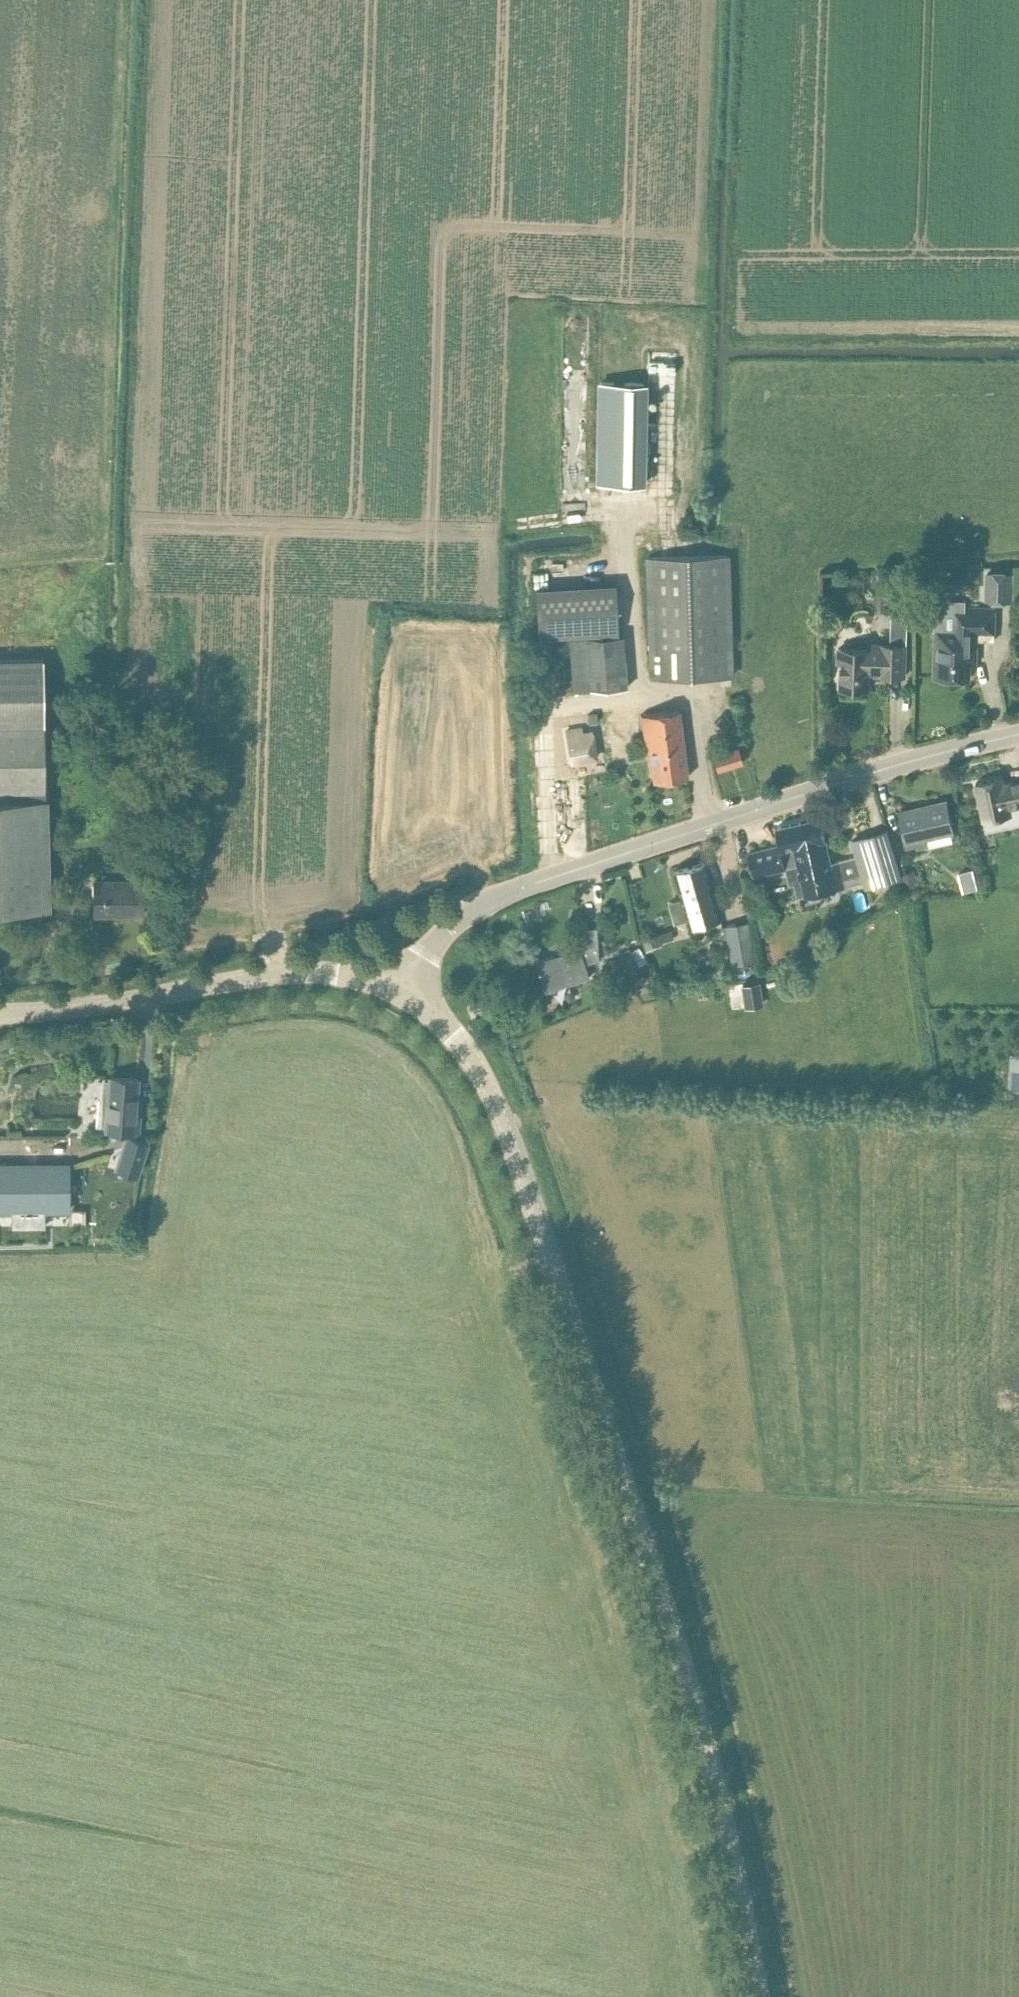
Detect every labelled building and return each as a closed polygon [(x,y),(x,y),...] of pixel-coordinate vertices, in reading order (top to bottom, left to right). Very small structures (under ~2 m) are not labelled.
[(598,382),(596,483),(646,484),(648,383),(598,382)] [(731,557),(650,558),(651,679),(732,679),(731,557)] [(986,571),(985,600),(1013,601),(1014,572),(986,571)] [(535,588),(539,637),(618,633),(614,583),(535,588)] [(935,648),(941,648),(940,677),(970,678),(970,652),(976,653),(977,632),(994,632),(995,608),(956,607),(955,630),(936,629),(935,648)] [(837,615),(830,623),(838,630),(845,622),(837,615)] [(623,634),(569,639),(575,693),(590,691),(629,687),(623,634)] [(839,648),(838,661),(842,661),(841,688),(869,688),(869,674),(873,670),(880,670),(880,675),(905,676),(906,647),(879,646),(879,649),(839,648)] [(0,658),(0,909),(51,908),(48,799),(43,799),(39,657),(0,658)] [(651,755),(654,780),(688,776),(680,711),(642,716),(647,756),(651,755)] [(571,761),(596,756),(592,731),(582,733),(581,728),(566,730),(568,740),(570,752),(571,761)] [(717,769),(743,761),(738,746),(713,754),(717,769)] [(980,802),(984,820),(1010,814),(1012,824),(1018,822),(1018,779),(1004,783),(1003,777),(976,783),(980,802)] [(900,812),(907,841),(909,851),(928,847),(926,837),(953,831),(946,801),(900,812)] [(781,844),(748,852),(754,875),(786,867),(786,866),(799,863),(807,896),(848,885),(846,879),(864,874),(867,885),(892,879),(903,877),(888,829),(851,841),(856,856),(831,862),(820,817),(777,826),(781,844)] [(753,839),(771,835),(769,826),(751,830),(753,839)] [(682,902),(670,906),(674,921),(686,918),(688,925),(719,916),(704,862),(673,870),(682,902)] [(915,869),(902,873),(906,886),(919,882),(915,869)] [(94,882),(94,894),(95,914),(120,913),(121,909),(142,909),(142,914),(143,914),(143,881),(123,881),(94,882)] [(725,926),(732,964),(755,960),(748,922),(725,926)] [(546,991),(565,985),(588,977),(584,965),(599,960),(597,927),(582,928),(583,946),(579,947),(579,945),(535,960),(538,968),(537,969),(539,973),(540,973),(546,991)] [(643,938),(646,949),(650,962),(648,963),(652,976),(656,974),(653,963),(667,959),(661,942),(674,938),(671,929),(643,938)] [(631,951),(629,947),(619,953),(629,972),(647,960),(639,946),(631,951)] [(1010,1064),(1009,1090),(1018,1090),(1018,1065),(1010,1064)] [(98,1095),(96,1124),(106,1125),(106,1129),(138,1131),(140,1105),(136,1104),(138,1078),(110,1076),(108,1096),(98,1095)] [(126,1138),(115,1168),(134,1175),(145,1145),(126,1138)] [(0,1165),(0,1211),(13,1211),(13,1225),(45,1225),(45,1211),(69,1211),(69,1185),(68,1165),(0,1165)]
